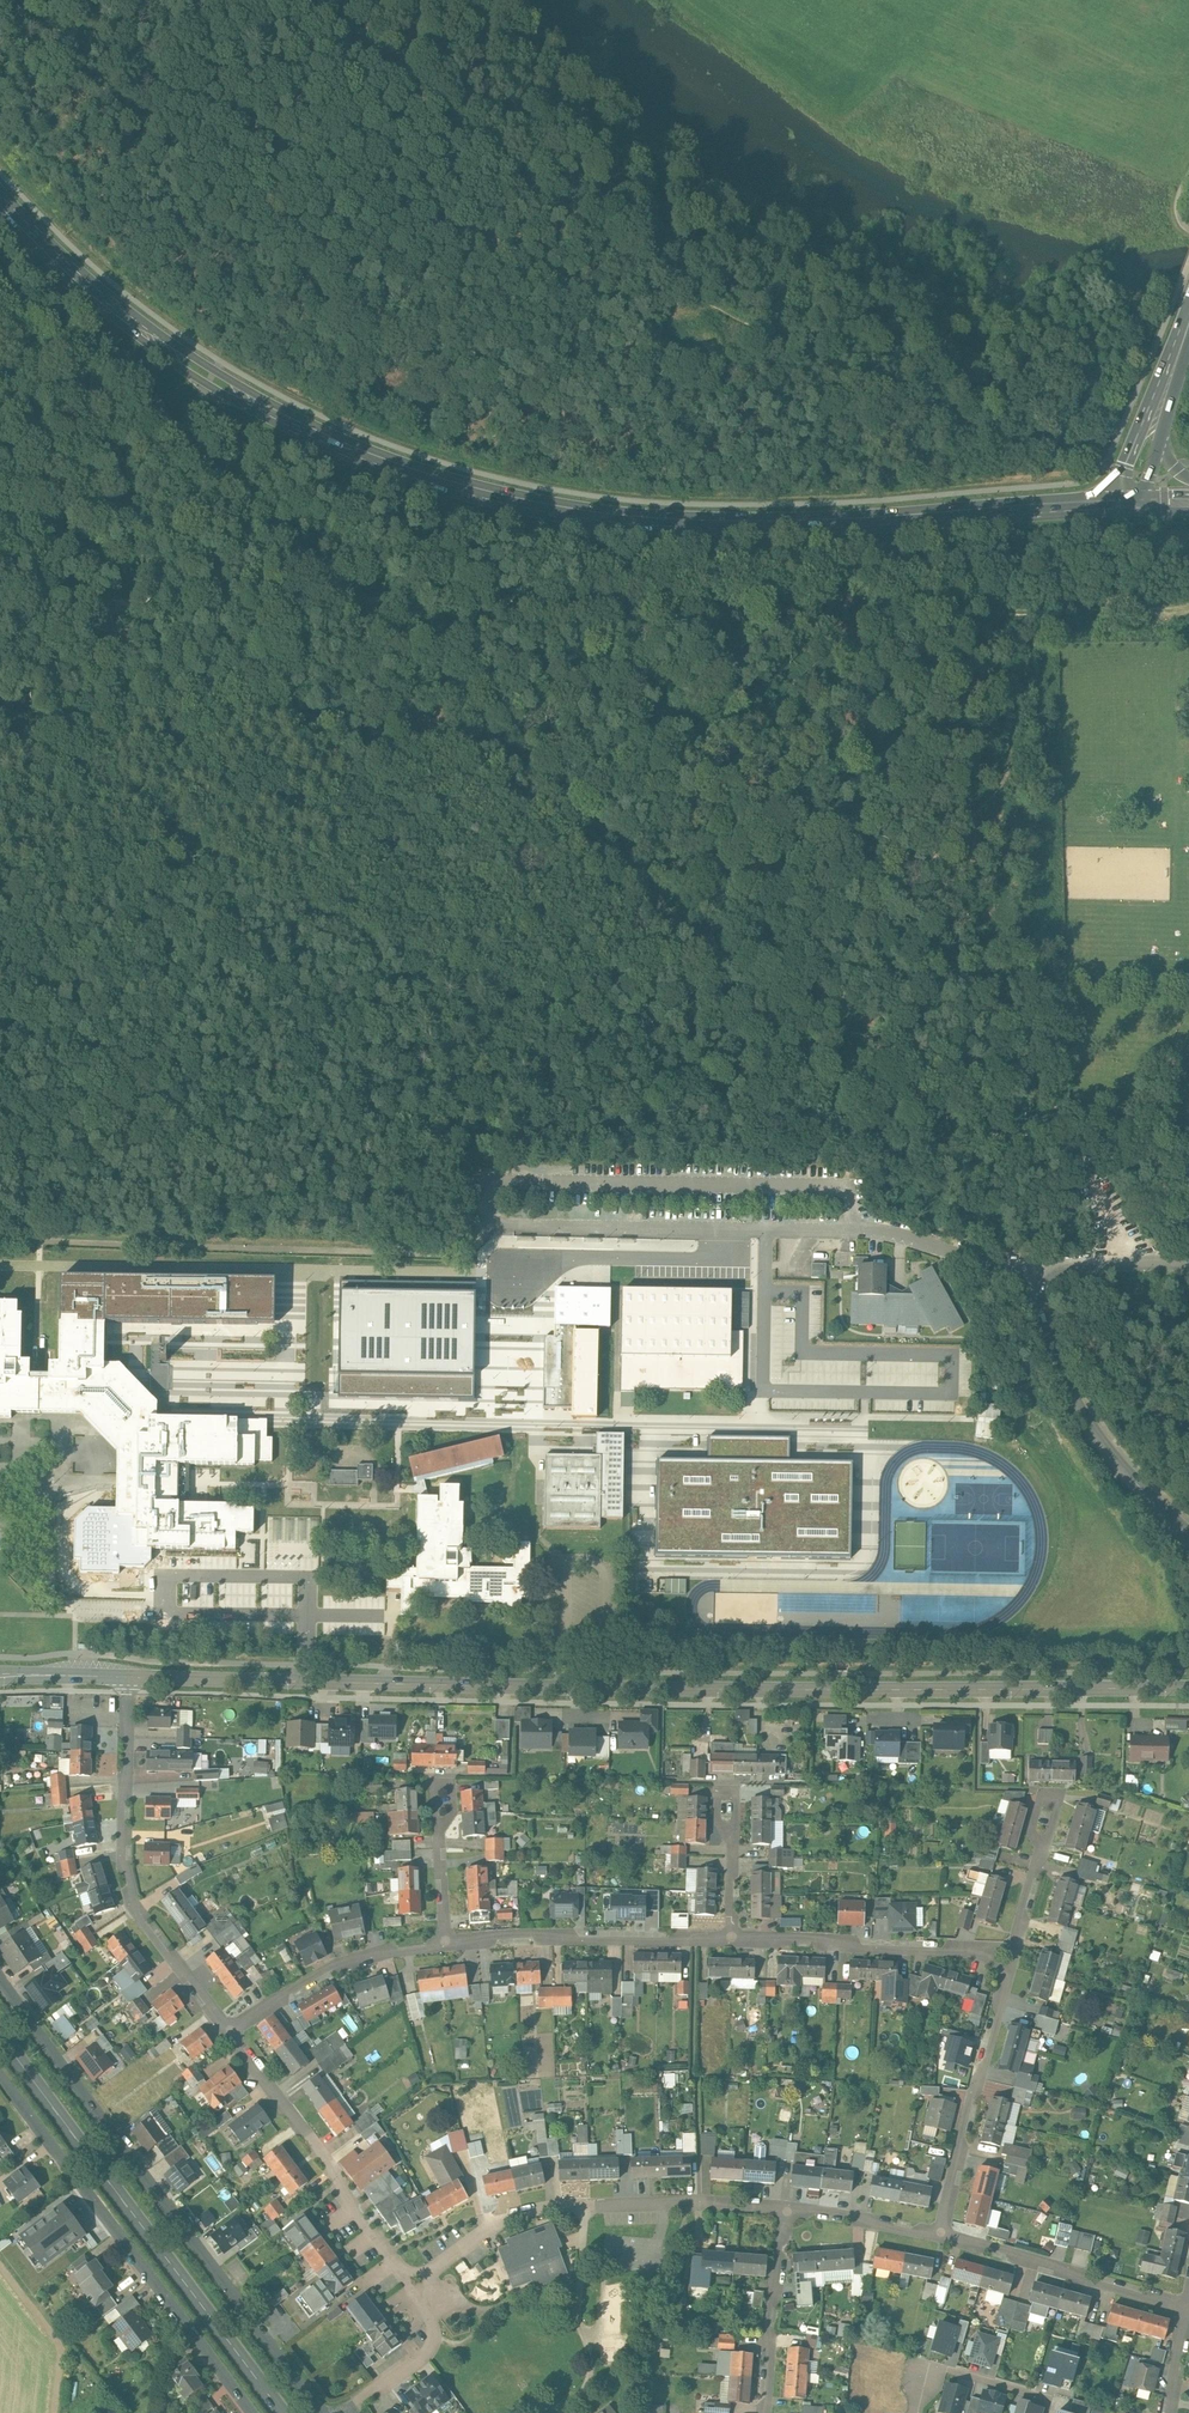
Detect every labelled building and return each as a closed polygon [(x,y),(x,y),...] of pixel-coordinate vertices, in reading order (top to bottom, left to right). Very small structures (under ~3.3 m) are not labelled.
[(868,1257),(853,1257),(853,1266),(859,1267),(859,1265),(867,1265),(868,1258),(868,1257)] [(827,1264),(812,1264),(811,1278),(827,1279),(827,1264)] [(867,1265),(859,1265),(859,1267),(859,1295),(852,1295),(851,1323),(858,1323),(858,1324),(884,1324),(885,1295),(884,1295),(885,1266),(867,1265)] [(923,1280),(909,1288),(914,1296),(910,1296),(910,1297),(893,1296),(885,1295),(884,1324),(930,1325),(934,1333),(948,1326),(951,1332),(962,1326),(931,1268),(920,1274),(923,1280)] [(21,1364),(21,1317),(17,1317),(17,1305),(0,1305),(0,1418),(11,1418),(11,1414),(20,1414),(50,1415),(81,1415),(116,1452),(116,1486),(116,1509),(87,1509),(74,1522),(74,1560),(80,1560),(80,1573),(119,1574),(119,1568),(143,1568),(152,1561),(152,1549),(236,1550),(236,1533),(253,1534),(253,1510),(236,1510),(236,1505),(191,1505),(191,1483),(191,1465),(254,1466),(255,1462),(272,1462),(273,1440),(267,1440),(267,1428),(267,1421),(157,1420),(157,1404),(120,1366),(105,1366),(105,1324),(275,1327),(276,1280),(62,1277),(61,1365),(50,1365),(50,1375),(41,1375),(41,1377),(36,1377),(30,1377),(30,1364),(21,1364)] [(476,1286),(340,1282),(337,1397),(473,1400),(476,1286)] [(598,1333),(574,1333),(574,1327),(608,1327),(609,1290),(554,1290),(554,1338),(543,1338),(543,1410),(573,1410),(573,1418),(597,1418),(598,1333)] [(731,1292),(622,1290),(621,1391),(627,1391),(634,1391),(634,1388),(742,1390),(743,1333),(730,1333),(731,1292)] [(749,1293),(735,1293),(734,1329),(748,1329),(749,1293)] [(597,1455),(546,1454),(544,1526),(600,1527),(601,1517),(623,1518),(624,1434),(598,1433),(598,1434),(597,1446),(594,1446),(594,1450),(594,1453),(597,1453),(597,1455)] [(705,1460),(656,1459),(653,1552),(851,1558),(854,1462),(789,1460),(790,1437),(748,1436),(706,1435),(705,1460)] [(499,1438),(418,1458),(421,1471),(415,1474),(417,1481),(418,1485),(416,1485),(416,1489),(416,1493),(420,1493),(421,1497),(429,1498),(426,1481),(494,1464),(493,1460),(504,1457),(499,1438)] [(358,1470),(328,1470),(327,1486),(359,1486),(359,1481),(374,1481),(374,1465),(358,1465),(358,1470)] [(421,1497),(419,1497),(418,1510),(421,1510),(420,1567),(388,1566),(387,1588),(403,1588),(402,1615),(417,1616),(417,1598),(466,1598),(465,1603),(505,1603),(505,1598),(530,1598),(531,1543),(514,1543),(513,1556),(506,1555),(505,1556),(504,1557),(503,1558),(503,1559),(503,1561),(504,1562),(506,1562),(515,1562),(515,1568),(470,1568),(470,1564),(472,1564),(472,1551),(463,1551),(464,1504),(460,1504),(460,1487),(442,1487),(442,1504),(438,1504),(439,1498),(429,1498),(421,1497)] [(315,1539),(267,1536),(267,1553),(314,1556),(315,1539)] [(239,1640),(219,1639),(219,1648),(239,1648),(239,1640)] [(64,1697),(49,1697),(49,1711),(63,1712),(64,1697)] [(531,1707),(515,1707),(514,1722),(523,1722),(530,1722),(531,1707)] [(658,1710),(642,1709),(641,1724),(647,1724),(647,1731),(658,1731),(658,1710)] [(736,1709),(736,1719),(750,1719),(751,1710),(736,1709)] [(181,1712),(158,1711),(158,1710),(148,1710),(148,1728),(177,1729),(177,1728),(180,1729),(180,1728),(181,1712)] [(341,1721),(331,1721),(331,1724),(330,1744),(330,1745),(353,1745),(353,1721),(352,1721),(352,1719),(349,1717),(344,1717),(341,1719),(341,1721)] [(396,1718),(369,1717),(369,1720),(369,1737),(382,1737),(382,1739),(393,1739),(393,1738),(396,1738),(396,1718)] [(845,1718),(825,1717),(824,1730),(824,1739),(826,1739),(826,1749),(839,1749),(838,1760),(858,1761),(859,1739),(847,1738),(847,1730),(840,1730),(840,1725),(845,1725),(845,1718)] [(63,1719),(50,1718),(49,1727),(63,1728),(63,1719)] [(749,1719),(749,1733),(758,1733),(758,1718),(749,1719)] [(369,1720),(361,1719),(361,1741),(369,1741),(369,1737),(369,1720)] [(1166,1719),(1166,1729),(1187,1729),(1187,1720),(1166,1719)] [(510,1720),(495,1720),(495,1741),(502,1742),(502,1739),(509,1739),(510,1720)] [(969,1720),(948,1720),(947,1727),(963,1728),(963,1731),(969,1732),(969,1720)] [(543,1721),(533,1721),(533,1722),(530,1722),(523,1722),(523,1743),(535,1743),(535,1748),(550,1748),(550,1722),(543,1722),(543,1721)] [(313,1724),(288,1723),(288,1747),(313,1748),(313,1743),(313,1724)] [(641,1724),(620,1723),(619,1744),(636,1744),(636,1748),(647,1748),(647,1731),(647,1724),(641,1724)] [(321,1724),(313,1724),(313,1743),(321,1743),(321,1724)] [(331,1724),(321,1724),(321,1743),(330,1744),(331,1724)] [(1011,1726),(989,1726),(989,1743),(989,1750),(1010,1750),(1011,1738),(1012,1737),(1012,1731),(1011,1730),(1011,1726)] [(947,1727),(934,1727),(934,1746),(942,1747),(942,1748),(963,1748),(963,1731),(963,1728),(947,1727)] [(91,1728),(72,1728),(72,1744),(63,1743),(62,1752),(91,1752),(91,1728)] [(191,1728),(180,1728),(180,1729),(177,1728),(177,1729),(177,1738),(191,1738),(191,1728)] [(1052,1730),(1038,1729),(1038,1744),(1052,1744),(1052,1730)] [(595,1730),(570,1730),(570,1754),(594,1754),(595,1754),(595,1736),(595,1730)] [(555,1731),(554,1749),(563,1749),(563,1732),(555,1731)] [(899,1733),(876,1732),(875,1756),(898,1756),(899,1756),(899,1742),(899,1733)] [(61,1737),(47,1736),(47,1749),(61,1750),(61,1737)] [(609,1737),(595,1736),(595,1754),(594,1754),(594,1758),(609,1758),(609,1737)] [(191,1738),(177,1738),(177,1749),(190,1749),(191,1738)] [(1167,1738),(1142,1738),(1141,1744),(1131,1743),(1130,1761),(1142,1761),(1142,1759),(1167,1760),(1167,1738)] [(907,1742),(899,1742),(899,1756),(898,1756),(898,1763),(906,1764),(907,1742)] [(921,1743),(907,1742),(906,1764),(920,1764),(921,1743)] [(989,1743),(981,1742),(980,1764),(989,1764),(989,1750),(989,1743)] [(734,1744),(711,1743),(710,1773),(733,1774),(734,1755),(734,1744)] [(435,1746),(412,1745),(412,1766),(434,1767),(435,1746)] [(456,1747),(435,1746),(434,1767),(456,1768),(456,1747)] [(91,1752),(62,1752),(62,1760),(71,1760),(71,1775),(90,1776),(91,1752)] [(157,1752),(147,1752),(147,1770),(169,1770),(170,1753),(157,1753),(157,1752)] [(192,1754),(170,1753),(169,1770),(192,1770),(192,1754)] [(683,1753),(683,1778),(706,1778),(706,1759),(691,1759),(691,1753),(683,1753)] [(774,1756),(734,1755),(733,1774),(757,1774),(785,1775),(786,1758),(774,1758),(774,1756)] [(1090,1757),(1082,1757),(1082,1774),(1090,1774),(1090,1757)] [(269,1773),(270,1761),(255,1761),(255,1772),(269,1773)] [(407,1761),(394,1761),(394,1769),(406,1770),(407,1761)] [(1052,1762),(1029,1762),(1029,1761),(1028,1781),(1051,1781),(1052,1762)] [(1075,1763),(1052,1762),(1051,1781),(1074,1782),(1075,1763)] [(484,1763),(468,1763),(468,1772),(484,1773),(484,1763)] [(217,1769),(195,1770),(196,1781),(218,1779),(217,1769)] [(64,1775),(51,1776),(52,1789),(65,1788),(64,1775)] [(382,1781),(365,1781),(365,1791),(382,1790),(382,1781)] [(688,1785),(670,1784),(670,1793),(688,1794),(688,1785)] [(784,1787),(770,1787),(770,1795),(784,1795),(784,1787)] [(65,1788),(52,1789),(53,1806),(67,1805),(65,1788)] [(198,1789),(177,1789),(177,1798),(198,1799),(198,1789)] [(417,1790),(397,1791),(397,1804),(397,1812),(417,1811),(417,1790)] [(482,1792),(463,1793),(464,1814),(484,1813),(495,1813),(494,1803),(482,1804),(482,1792)] [(1111,1797),(1097,1793),(1094,1803),(1108,1808),(1111,1797)] [(170,1797),(146,1796),(146,1817),(169,1818),(170,1797)] [(90,1797),(71,1800),(74,1823),(93,1820),(90,1797)] [(706,1798),(688,1797),(687,1820),(706,1821),(706,1798)] [(771,1798),(752,1798),(752,1821),(753,1821),(771,1821),(779,1821),(780,1821),(780,1813),(779,1811),(778,1809),(777,1808),(775,1808),(771,1808),(771,1798)] [(266,1806),(269,1817),(286,1811),(283,1801),(266,1806)] [(1028,1807),(1010,1802),(1003,1824),(1022,1829),(1028,1807)] [(397,1804),(379,1805),(379,1812),(388,1812),(397,1812),(397,1804)] [(1095,1809),(1078,1804),(1072,1825),(1089,1830),(1095,1809)] [(1098,1809),(1094,1831),(1101,1832),(1105,1810),(1098,1809)] [(397,1812),(388,1812),(389,1835),(419,1834),(418,1811),(417,1811),(397,1812)] [(484,1813),(464,1814),(465,1836),(485,1835),(484,1813)] [(285,1814),(269,1817),(272,1831),(288,1828),(285,1814)] [(65,1823),(73,1823),(72,1815),(64,1815),(65,1823)] [(93,1820),(74,1823),(77,1846),(96,1843),(93,1820)] [(706,1821),(687,1820),(687,1829),(687,1840),(687,1843),(705,1843),(706,1821)] [(771,1821),(753,1821),(753,1844),(771,1844),(771,1821)] [(894,1823),(886,1823),(886,1837),(894,1837),(894,1823)] [(1003,1824),(997,1846),(1015,1851),(1022,1829),(1003,1824)] [(1089,1830),(1072,1825),(1065,1847),(1083,1852),(1089,1830)] [(510,1839),(485,1839),(486,1861),(504,1860),(503,1852),(511,1852),(510,1839)] [(410,1841),(392,1841),(392,1851),(411,1850),(410,1841)] [(169,1844),(145,1843),(145,1864),(168,1865),(169,1844)] [(976,1845),(972,1859),(981,1860),(987,1860),(995,1861),(998,1852),(976,1845)] [(172,1847),(173,1865),(182,1864),(181,1847),(172,1847)] [(72,1850),(59,1853),(61,1862),(74,1859),(74,1858),(73,1858),(72,1850)] [(410,1851),(392,1852),(393,1860),(410,1860),(410,1851)] [(685,1855),(670,1854),(669,1868),(685,1869),(685,1855)] [(1097,1863),(1080,1858),(1077,1867),(1094,1871),(1097,1863)] [(74,1859),(61,1862),(64,1877),(77,1875),(74,1859)] [(995,1861),(987,1860),(981,1860),(979,1867),(992,1871),(995,1862),(995,1861)] [(61,1862),(57,1863),(56,1862),(56,1863),(59,1879),(64,1877),(61,1862)] [(100,1863),(81,1869),(86,1883),(76,1887),(79,1895),(89,1892),(107,1886),(100,1863)] [(176,1876),(181,1885),(203,1871),(198,1863),(176,1876)] [(487,1867),(467,1868),(468,1890),(495,1889),(495,1881),(488,1882),(487,1867)] [(1094,1871),(1077,1867),(1074,1877),(1093,1883),(1094,1879),(1096,1872),(1094,1871)] [(418,1869),(400,1869),(400,1892),(419,1891),(418,1869)] [(715,1870),(697,1869),(696,1892),(715,1893),(715,1870)] [(1007,1880),(989,1875),(989,1876),(979,1873),(969,1870),(965,1880),(976,1883),(986,1885),(982,1898),(1000,1903),(1007,1880)] [(1103,1874),(1096,1872),(1094,1879),(1101,1881),(1103,1874)] [(770,1873),(755,1873),(753,1873),(753,1896),(770,1896),(770,1873)] [(1077,1883),(1060,1878),(1053,1900),(1071,1905),(1077,1883)] [(107,1886),(89,1892),(96,1914),(114,1908),(107,1886)] [(585,1888),(576,1887),(576,1897),(577,1897),(577,1902),(585,1902),(585,1888)] [(495,1889),(468,1890),(469,1912),(470,1913),(489,1911),(488,1897),(496,1897),(495,1889)] [(1166,1892),(1156,1889),(1155,1894),(1165,1897),(1166,1892)] [(191,1909),(177,1890),(162,1902),(175,1920),(191,1909)] [(400,1892),(399,1892),(400,1914),(420,1914),(419,1891),(400,1892)] [(715,1893),(696,1892),(695,1914),(714,1915),(715,1893)] [(576,1897),(568,1897),(566,1894),(561,1894),(559,1897),(551,1896),(551,1916),(552,1916),(554,1918),(560,1918),(562,1916),(577,1916),(577,1902),(577,1897),(576,1897)] [(770,1918),(770,1896),(753,1896),(753,1918),(770,1918)] [(631,1897),(612,1897),(612,1909),(618,1909),(618,1918),(625,1918),(625,1920),(630,1921),(630,1918),(645,1918),(645,1898),(631,1898),(631,1897)] [(13,1921),(3,1902),(1,1898),(0,1898),(0,1928),(13,1921)] [(890,1898),(875,1899),(873,1920),(890,1919),(890,1905),(890,1898)] [(982,1898),(975,1919),(994,1925),(1000,1903),(982,1898)] [(1071,1905),(1053,1900),(1047,1922),(1062,1926),(1065,1927),(1071,1905)] [(865,1904),(838,1902),(837,1924),(864,1925),(865,1904)] [(890,1905),(890,1919),(890,1930),(915,1930),(915,1905),(890,1905)] [(359,1906),(328,1913),(334,1940),(365,1934),(359,1906)] [(498,1919),(513,1918),(512,1908),(497,1909),(498,1919)] [(203,1926),(191,1909),(175,1920),(189,1939),(205,1928),(203,1926)] [(973,1912),(961,1909),(955,1927),(967,1931),(973,1912)] [(223,1911),(203,1926),(205,1928),(213,1939),(232,1924),(223,1911)] [(489,1911),(470,1913),(470,1923),(490,1922),(489,1911)] [(687,1914),(675,1914),(675,1922),(687,1922),(687,1914)] [(86,1916),(75,1924),(76,1925),(80,1931),(86,1927),(91,1924),(86,1916)] [(400,1918),(384,1918),(384,1926),(400,1926),(400,1918)] [(800,1918),(780,1919),(780,1927),(800,1927),(800,1918)] [(26,1921),(8,1932),(13,1939),(24,1931),(24,1932),(31,1928),(26,1921)] [(232,1924),(213,1939),(221,1949),(222,1949),(223,1950),(241,1936),(232,1924)] [(76,1925),(71,1928),(75,1934),(80,1931),(76,1925)] [(1065,1927),(1062,1926),(1058,1941),(1073,1945),(1077,1930),(1065,1927)] [(80,1931),(75,1934),(80,1942),(91,1934),(86,1927),(80,1931)] [(307,1968),(328,1957),(314,1928),(292,1939),(307,1968)] [(0,1947),(0,1949),(8,1961),(33,1944),(24,1932),(24,1931),(0,1947)] [(122,1932),(107,1944),(121,1963),(136,1951),(122,1932)] [(91,1934),(80,1942),(87,1952),(98,1945),(91,1934)] [(1073,1945),(1058,1941),(1055,1951),(1070,1955),(1073,1945)] [(33,1944),(8,1961),(16,1973),(30,1965),(41,1957),(41,1956),(33,1944)] [(254,1954),(249,1947),(243,1952),(248,1959),(254,1954)] [(221,1949),(206,1960),(220,1979),(248,1959),(243,1952),(231,1961),(223,1950),(222,1949),(221,1949)] [(136,1951),(121,1963),(135,1982),(151,1970),(136,1951)] [(47,1952),(41,1956),(41,1957),(30,1965),(34,1971),(52,1960),(47,1952)] [(1059,1957),(1041,1952),(1035,1974),(1053,1979),(1059,1957)] [(657,1954),(634,1953),(634,1981),(657,1981),(657,1954)] [(248,1959),(220,1979),(235,1999),(251,1987),(242,1975),(259,1961),(254,1954),(248,1959)] [(681,1954),(657,1954),(657,1981),(679,1982),(680,1982),(681,1954)] [(802,1958),(779,1957),(777,1985),(801,1986),(801,1977),(802,1958)] [(802,1958),(801,1977),(824,1978),(825,1959),(802,1958)] [(731,1960),(709,1959),(708,1978),(730,1978),(731,1960)] [(754,1960),(731,1960),(730,1978),(753,1978),(754,1960)] [(874,1961),(851,1960),(850,1978),(873,1979),(874,1962),(874,1961)] [(587,1962),(563,1962),(563,1983),(576,1983),(576,1992),(587,1992),(587,1962)] [(611,1992),(611,1962),(587,1962),(587,1992),(602,1992),(604,1995),(610,1995),(611,1992)] [(897,1963),(874,1962),(873,1979),(873,1980),(893,1982),(892,2002),(908,2003),(908,1996),(908,1981),(900,1981),(900,1980),(897,1977),(896,1977),(897,1963)] [(539,1963),(515,1964),(516,1983),(516,1985),(541,1984),(539,1963)] [(108,1973),(112,1979),(125,1970),(121,1964),(108,1973)] [(515,1964),(491,1966),(492,1985),(516,1983),(515,1964)] [(949,1971),(926,1965),(922,1978),(921,1983),(917,1995),(918,1995),(933,2000),(937,1988),(943,1990),(943,1989),(949,1972),(949,1971)] [(1091,1965),(1076,1965),(1076,1975),(1091,1975),(1091,1965)] [(464,1966),(441,1969),(444,1989),(467,1986),(464,1966)] [(54,1968),(27,1988),(44,2011),(56,2002),(53,1999),(54,1994),(66,1985),(54,1968)] [(441,1969),(417,1972),(420,1992),(444,1989),(441,1969)] [(277,1985),(268,1971),(260,1976),(262,1979),(256,1983),(263,1994),(277,1985)] [(970,1979),(949,1972),(943,1989),(961,1995),(974,1999),(976,1993),(977,1989),(968,1986),(970,1979)] [(922,1978),(909,1974),(908,1981),(908,1996),(917,1998),(918,1995),(917,1995),(921,1983),(922,1978)] [(1053,1979),(1035,1974),(1029,1996),(1047,2001),(1053,1979)] [(398,1976),(389,1979),(392,1985),(394,1993),(401,1991),(398,1976)] [(383,1977),(354,1986),(357,1997),(360,1996),(363,2006),(389,1998),(386,1987),(383,1977)] [(758,1980),(758,1996),(776,1996),(776,1981),(758,1980)] [(118,1981),(112,1984),(116,1993),(122,1991),(118,1981)] [(635,1982),(622,1982),(622,1996),(624,1996),(634,1996),(634,1983),(635,1983),(635,1982)] [(680,1982),(679,1982),(678,1995),(688,1995),(688,1982),(680,1982)] [(823,1982),(822,2002),(837,2003),(837,1998),(852,1998),(853,1983),(823,1982)] [(133,1983),(121,1991),(126,1998),(138,1990),(133,1983)] [(473,2002),(490,2001),(489,1983),(472,1984),(473,2002)] [(708,1983),(699,1983),(699,1998),(707,1999),(708,1983)] [(401,1991),(394,1993),(392,1985),(386,1987),(389,1998),(391,2004),(396,2002),(398,2005),(404,2000),(403,1997),(401,1991)] [(340,2001),(333,1988),(316,1997),(324,2011),(340,2001)] [(571,1988),(552,1989),(553,2007),(561,2007),(561,2013),(570,2012),(570,2007),(571,2007),(571,1988)] [(552,1989),(538,1989),(538,2007),(553,2007),(552,1989)] [(172,1991),(152,2005),(164,2021),(184,2007),(172,1991)] [(976,1993),(974,1999),(972,2006),(982,2009),(986,1996),(976,1993)] [(634,1996),(624,1996),(624,2005),(625,2005),(625,2007),(632,2008),(632,2006),(637,2006),(637,1996),(634,1996)] [(316,1997),(300,2007),(307,2020),(324,2011),(316,1997)] [(138,1998),(127,2006),(137,2020),(148,2012),(138,1998)] [(622,1998),(613,1998),(613,2015),(621,2015),(622,1998)] [(1053,2010),(1039,2006),(1037,2014),(1051,2018),(1053,2010)] [(52,2024),(66,2040),(78,2031),(64,2014),(52,2024)] [(1051,2018),(1037,2014),(1034,2023),(1049,2027),(1051,2018)] [(291,2040),(273,2017),(258,2028),(276,2051),(291,2040)] [(1041,2031),(1012,2023),(1005,2046),(1023,2051),(1027,2038),(1038,2041),(1041,2031)] [(97,2029),(83,2040),(87,2046),(102,2035),(97,2029)] [(200,2029),(181,2043),(193,2059),(212,2045),(200,2029)] [(344,2045),(335,2032),(325,2039),(334,2052),(344,2045)] [(972,2044),(949,2037),(945,2050),(948,2051),(945,2060),(966,2066),(972,2044)] [(325,2039),(313,2049),(322,2062),(335,2052),(334,2052),(325,2039)] [(456,2058),(467,2058),(468,2039),(456,2039),(456,2058)] [(166,2040),(155,2048),(160,2055),(171,2046),(166,2040)] [(309,2065),(291,2040),(276,2051),(294,2076),(309,2065)] [(95,2045),(78,2057),(94,2079),(104,2071),(102,2069),(109,2063),(95,2045)] [(128,2045),(120,2050),(128,2060),(136,2054),(128,2045)] [(352,2056),(344,2045),(334,2052),(335,2052),(343,2063),(352,2056)] [(1023,2051),(1005,2046),(999,2068),(1031,2077),(1034,2066),(1029,2065),(1020,2063),(1023,2051)] [(322,2062),(318,2064),(326,2075),(343,2063),(335,2052),(322,2062)] [(193,2065),(183,2073),(188,2080),(199,2072),(193,2065)] [(207,2083),(200,2088),(201,2089),(214,2107),(225,2100),(222,2097),(229,2092),(240,2083),(241,2083),(229,2067),(207,2083)] [(199,2072),(188,2080),(193,2087),(204,2079),(199,2072)] [(676,2087),(675,2072),(664,2073),(666,2088),(676,2087)] [(318,2077),(303,2088),(321,2112),(335,2100),(318,2077)] [(1043,2085),(1016,2078),(1014,2087),(1041,2094),(1043,2085)] [(204,2079),(193,2087),(191,2088),(194,2094),(201,2089),(200,2088),(207,2083),(204,2079)] [(240,2083),(229,2092),(237,2103),(249,2094),(240,2083)] [(941,2087),(922,2086),(920,2095),(940,2096),(941,2087)] [(1010,2102),(993,2097),(987,2119),(1005,2124),(1010,2102)] [(957,2105),(932,2099),(926,2126),(950,2132),(957,2105)] [(353,2124),(335,2100),(321,2112),(338,2135),(353,2124)] [(693,2112),(692,2103),(679,2104),(680,2113),(693,2112)] [(258,2105),(229,2127),(241,2143),(270,2121),(258,2105)] [(1086,2118),(1086,2107),(1073,2107),(1073,2118),(1086,2118)] [(147,2111),(132,2123),(136,2128),(150,2118),(150,2119),(152,2118),(147,2111)] [(227,2111),(214,2121),(219,2128),(232,2118),(227,2111)] [(537,2130),(540,2157),(560,2155),(558,2137),(547,2138),(545,2113),(533,2114),(534,2122),(526,2122),(526,2131),(537,2130)] [(367,2114),(356,2122),(358,2125),(356,2127),(362,2134),(372,2127),(375,2124),(367,2114)] [(136,2128),(133,2131),(147,2151),(155,2145),(165,2138),(164,2138),(150,2119),(150,2118),(136,2128)] [(987,2119),(981,2142),(1000,2146),(1005,2124),(987,2119)] [(375,2124),(372,2127),(377,2133),(382,2129),(378,2122),(375,2124)] [(1181,2124),(1178,2133),(1188,2137),(1188,2127),(1181,2124)] [(372,2127),(362,2134),(366,2141),(377,2133),(372,2127)] [(463,2130),(448,2134),(452,2153),(468,2149),(463,2130)] [(632,2153),(632,2132),(616,2132),(617,2153),(632,2153)] [(1178,2133),(1173,2147),(1188,2152),(1188,2137),(1178,2133)] [(179,2147),(169,2134),(164,2138),(165,2138),(155,2145),(164,2158),(179,2147)] [(696,2134),(683,2134),(683,2158),(690,2158),(696,2158),(696,2134)] [(713,2139),(712,2134),(701,2134),(701,2155),(714,2156),(715,2139),(713,2139)] [(0,2147),(0,2159),(4,2164),(15,2155),(5,2142),(5,2143),(0,2147)] [(380,2144),(346,2169),(362,2190),(363,2189),(376,2206),(394,2192),(385,2181),(381,2175),(385,2172),(396,2164),(380,2144)] [(763,2144),(758,2144),(756,2146),(755,2163),(744,2162),(743,2162),(742,2182),(743,2182),(743,2181),(774,2184),(776,2164),(764,2164),(765,2147),(763,2144)] [(280,2147),(264,2159),(278,2178),(294,2165),(280,2147)] [(460,2174),(445,2147),(426,2158),(444,2189),(458,2181),(457,2181),(454,2177),(460,2174)] [(868,2150),(853,2148),(850,2168),(864,2171),(868,2150)] [(852,2175),(827,2172),(827,2168),(834,2169),(837,2151),(825,2150),(823,2171),(821,2189),(850,2192),(852,2175)] [(868,2150),(864,2171),(871,2172),(875,2151),(868,2150)] [(253,2151),(242,2160),(247,2166),(258,2158),(253,2151)] [(732,2153),(720,2152),(719,2153),(718,2160),(712,2160),(711,2179),(733,2180),(733,2181),(734,2181),(734,2180),(741,2181),(741,2182),(742,2182),(743,2162),(733,2161),(733,2154),(732,2153)] [(478,2154),(470,2156),(474,2173),(481,2172),(478,2154)] [(1184,2155),(1179,2177),(1188,2179),(1188,2156),(1184,2155)] [(683,2158),(660,2159),(661,2178),(690,2177),(690,2158),(683,2158)] [(660,2159),(631,2160),(632,2178),(661,2178),(660,2159)] [(618,2160),(589,2162),(589,2180),(619,2179),(618,2160)] [(589,2162),(560,2163),(560,2181),(589,2180),(589,2162)] [(944,2166),(935,2164),(935,2163),(931,2162),(927,2179),(941,2182),(944,2166)] [(1018,2166),(1005,2163),(1003,2172),(1015,2175),(1018,2166)] [(294,2165),(278,2178),(291,2195),(307,2183),(294,2165)] [(539,2166),(512,2171),(516,2191),(543,2185),(539,2166)] [(998,2171),(980,2166),(973,2195),(991,2199),(998,2171)] [(25,2167),(4,2183),(18,2201),(19,2200),(17,2199),(29,2190),(32,2193),(40,2187),(25,2167)] [(823,2171),(795,2168),(792,2186),(821,2189),(823,2171)] [(512,2171),(482,2177),(486,2197),(516,2191),(512,2171)] [(385,2172),(381,2175),(385,2181),(389,2178),(385,2172)] [(400,2187),(392,2176),(389,2178),(385,2181),(394,2192),(400,2187)] [(1179,2177),(1174,2199),(1188,2203),(1188,2179),(1179,2177)] [(902,2185),(874,2179),(870,2197),(890,2201),(890,2200),(899,2202),(902,2185)] [(435,2194),(423,2200),(432,2216),(433,2218),(445,2211),(468,2198),(458,2181),(444,2189),(435,2194)] [(931,2189),(902,2184),(902,2185),(899,2202),(927,2208),(931,2189)] [(394,2192),(376,2206),(392,2228),(400,2223),(394,2213),(405,2207),(394,2192)] [(404,2204),(409,2200),(403,2192),(398,2196),(404,2204)] [(991,2199),(973,2195),(966,2223),(984,2228),(991,2199)] [(423,2200),(422,2198),(405,2207),(394,2213),(400,2223),(406,2234),(417,2228),(415,2225),(432,2216),(423,2200)] [(276,2201),(265,2209),(274,2220),(284,2212),(276,2201)] [(1154,2218),(1175,2222),(1178,2206),(1158,2202),(1154,2218)] [(65,2204),(20,2236),(43,2267),(87,2235),(65,2204)] [(206,2227),(217,2219),(208,2208),(198,2217),(206,2227)] [(321,2239),(304,2216),(285,2231),(301,2253),(305,2251),(321,2239)] [(233,2220),(212,2236),(224,2253),(246,2236),(233,2220)] [(281,2230),(276,2224),(266,2232),(270,2238),(281,2230)] [(552,2225),(508,2241),(510,2246),(499,2250),(514,2287),(533,2280),(535,2287),(567,2275),(557,2248),(560,2247),(557,2240),(558,2240),(552,2225)] [(1003,2230),(990,2226),(987,2235),(1001,2239),(1003,2230)] [(1009,2241),(1015,2242),(1018,2230),(1013,2228),(1009,2241)] [(1137,2242),(1147,2244),(1150,2231),(1140,2229),(1137,2242)] [(1185,2233),(1167,2229),(1162,2251),(1181,2256),(1185,2233)] [(1095,2235),(1078,2231),(1074,2248),(1091,2252),(1095,2235)] [(321,2239),(305,2251),(316,2266),(313,2268),(317,2274),(337,2260),(321,2239)] [(906,2255),(877,2249),(873,2267),(902,2273),(906,2255)] [(853,2251),(823,2253),(825,2272),(834,2271),(854,2270),(853,2251)] [(1181,2256),(1162,2251),(1160,2259),(1145,2255),(1144,2258),(1140,2258),(1139,2265),(1142,2267),(1141,2270),(1175,2278),(1181,2256)] [(735,2255),(704,2252),(703,2271),(734,2273),(735,2255)] [(823,2253),(794,2256),(796,2284),(812,2282),(812,2287),(825,2285),(825,2272),(823,2253)] [(767,2257),(735,2255),(734,2273),(766,2276),(767,2257)] [(935,2261),(906,2255),(902,2273),(931,2279),(935,2261)] [(82,2256),(71,2264),(76,2270),(87,2262),(82,2256)] [(103,2270),(95,2260),(89,2265),(87,2262),(76,2270),(78,2274),(75,2276),(81,2285),(80,2286),(95,2306),(108,2296),(105,2293),(113,2287),(101,2272),(103,2270)] [(337,2260),(317,2274),(324,2283),(319,2287),(321,2289),(314,2293),(323,2305),(353,2281),(337,2260)] [(984,2268),(957,2260),(952,2278),(979,2286),(984,2268)] [(1013,2276),(984,2268),(979,2286),(1008,2294),(1013,2276)] [(888,2278),(890,2272),(878,2269),(876,2275),(888,2278)] [(863,2275),(853,2275),(852,2292),(862,2293),(863,2275)] [(940,2275),(937,2285),(948,2288),(949,2288),(952,2278),(940,2275)] [(706,2276),(694,2276),(694,2290),(706,2290),(706,2276)] [(812,2282),(796,2284),(797,2300),(813,2299),(812,2287),(812,2282)] [(937,2285),(926,2283),(922,2299),(933,2302),(937,2285)] [(1062,2291),(1034,2283),(1029,2301),(1032,2302),(1031,2306),(1029,2313),(1046,2318),(1049,2307),(1057,2309),(1062,2291)] [(948,2288),(937,2285),(933,2302),(944,2304),(948,2288)] [(284,2289),(269,2300),(274,2307),(289,2296),(284,2289)] [(311,2290),(300,2298),(311,2313),(312,2313),(323,2305),(314,2293),(311,2290)] [(763,2291),(754,2290),(751,2306),(760,2307),(763,2291)] [(1090,2299),(1062,2291),(1057,2309),(1085,2317),(1090,2299)] [(118,2306),(115,2308),(123,2319),(134,2312),(141,2306),(132,2295),(118,2306)] [(385,2321),(365,2295),(348,2308),(367,2334),(385,2321)] [(108,2296),(95,2306),(103,2317),(115,2308),(118,2306),(117,2305),(115,2306),(108,2296)] [(1031,2306),(1017,2302),(1012,2320),(1026,2324),(1029,2313),(1031,2306)] [(1141,2313),(1112,2304),(1107,2322),(1108,2322),(1106,2328),(1103,2327),(1101,2337),(1117,2342),(1119,2335),(1116,2334),(1119,2325),(1136,2330),(1141,2313)] [(323,2305),(312,2313),(316,2319),(318,2321),(325,2316),(329,2313),(323,2305)] [(329,2313),(325,2316),(330,2322),(343,2312),(339,2306),(329,2313)] [(134,2312),(123,2319),(113,2327),(132,2352),(152,2336),(134,2312)] [(311,2313),(297,2323),(302,2330),(316,2319),(312,2313),(311,2313)] [(1169,2321),(1141,2313),(1136,2330),(1164,2338),(1169,2321)] [(385,2321),(367,2334),(371,2340),(355,2352),(368,2369),(375,2363),(370,2357),(376,2353),(374,2350),(375,2349),(373,2347),(375,2345),(385,2357),(402,2344),(385,2321)] [(1095,2325),(1081,2321),(1076,2337),(1083,2340),(1084,2337),(1091,2339),(1092,2337),(1095,2325)] [(958,2328),(940,2323),(932,2351),(950,2356),(958,2328)] [(1103,2327),(1095,2325),(1092,2337),(1100,2340),(1101,2337),(1103,2327)] [(818,2336),(806,2334),(804,2346),(816,2348),(818,2336)] [(998,2340),(978,2334),(977,2337),(977,2338),(970,2361),(990,2367),(998,2340)] [(735,2339),(709,2337),(709,2338),(701,2338),(701,2342),(708,2343),(708,2347),(734,2349),(735,2339)] [(809,2349),(789,2347),(787,2372),(807,2374),(809,2349)] [(1166,2350),(1158,2348),(1156,2357),(1155,2361),(1157,2361),(1163,2363),(1166,2350)] [(753,2353),(719,2350),(717,2376),(731,2377),(751,2379),(753,2353)] [(1077,2361),(1052,2353),(1044,2383),(1069,2390),(1077,2361)] [(1155,2361),(1142,2357),(1141,2364),(1155,2368),(1157,2361),(1155,2361)] [(200,2377),(188,2362),(170,2375),(174,2380),(167,2386),(172,2392),(179,2386),(182,2390),(179,2391),(185,2400),(203,2387),(197,2379),(200,2377)] [(1141,2364),(1137,2363),(1131,2386),(1152,2392),(1158,2369),(1155,2368),(1141,2364)] [(807,2374),(787,2372),(785,2397),(805,2399),(807,2374)] [(440,2388),(431,2377),(419,2386),(436,2409),(448,2400),(440,2388)] [(751,2379),(731,2377),(729,2401),(749,2403),(751,2379)] [(455,2397),(445,2384),(440,2388),(448,2400),(449,2402),(455,2397)] [(947,2384),(940,2412),(943,2412),(960,2412),(963,2400),(966,2390),(947,2384)] [(419,2386),(406,2395),(415,2407),(419,2412),(430,2412),(436,2409),(419,2386)] [(984,2391),(981,2400),(978,2412),(980,2412),(1000,2412),(1005,2397),(998,2395),(999,2394),(991,2392),(991,2393),(984,2391)] [(205,2397),(196,2409),(194,2412),(204,2412),(213,2407),(205,2397)] [(972,2397),(970,2402),(967,2412),(978,2412),(981,2400),(972,2397)] [(1073,2399),(1070,2412),(1089,2412),(1092,2404),(1073,2399)] [(963,2400),(960,2412),(967,2412),(970,2402),(963,2400)] [(1020,2400),(1016,2412),(1041,2412),(1042,2409),(1034,2406),(1034,2407),(1030,2405),(1031,2403),(1020,2400)] [(716,2404),(715,2412),(726,2412),(730,2412),(730,2405),(716,2404)]
